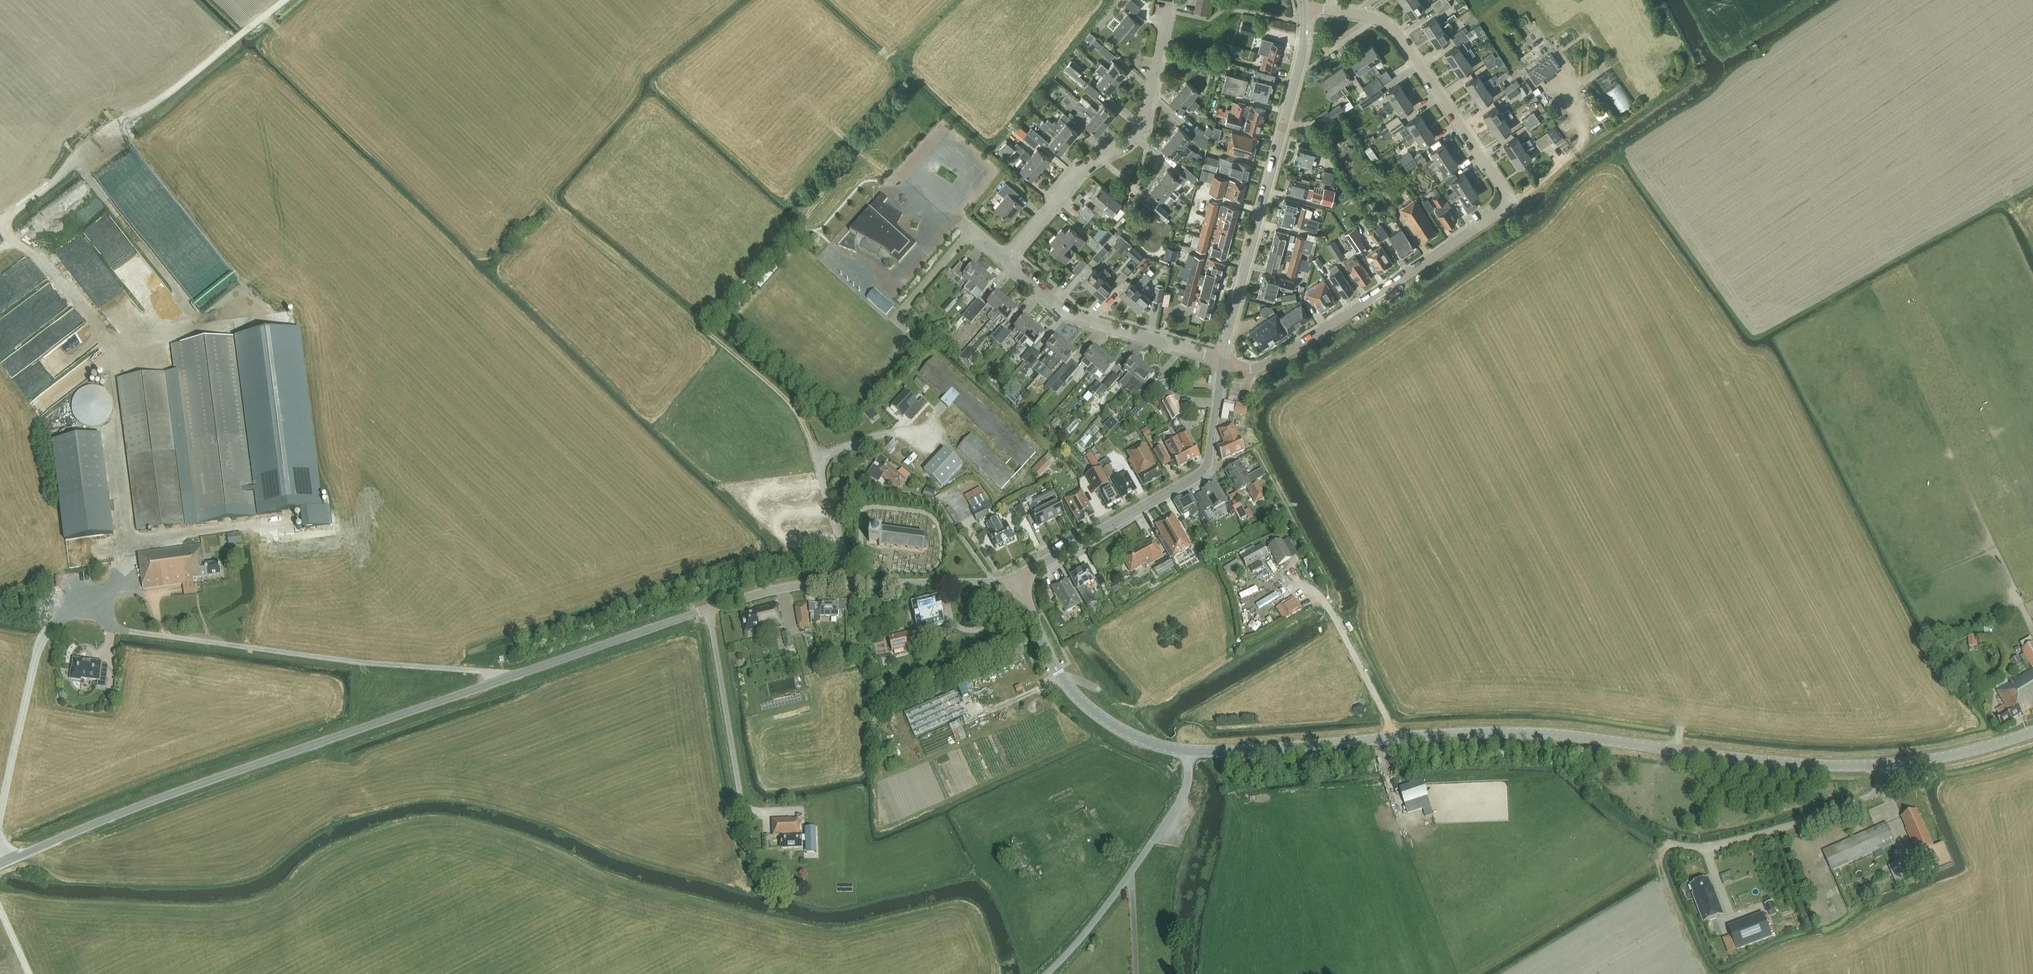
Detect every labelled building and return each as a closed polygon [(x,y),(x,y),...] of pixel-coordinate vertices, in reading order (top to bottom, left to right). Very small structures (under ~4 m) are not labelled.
[(1141,7),(1133,0),(1128,0),(1124,4),(1131,9),(1127,13),(1112,30),(1125,42),(1140,24),(1132,17),(1141,7)] [(1208,0),(1196,0),(1194,12),(1206,14),(1208,0)] [(1422,0),(1414,0),(1404,7),(1412,17),(1425,9),(1420,1),(1422,0)] [(1448,0),(1435,0),(1431,3),(1435,9),(1448,0)] [(1438,14),(1451,5),(1448,0),(1435,9),(1438,14)] [(1457,17),(1454,13),(1447,18),(1450,22),(1457,17)] [(1429,36),(1449,22),(1447,19),(1440,24),(1435,16),(1422,25),(1429,36)] [(1444,31),(1452,26),(1449,22),(1429,36),(1437,47),(1449,38),(1444,31)] [(1248,24),(1246,32),(1258,35),(1260,27),(1248,24)] [(1469,38),(1468,36),(1481,26),(1479,24),(1466,33),(1457,39),(1460,44),(1458,45),(1445,53),(1452,64),(1472,50),(1470,47),(1468,48),(1463,42),(1469,38)] [(1466,33),(1465,32),(1468,30),(1465,26),(1463,28),(1462,28),(1451,36),(1454,41),(1457,39),(1466,33)] [(1110,59),(1114,55),(1103,45),(1095,38),(1091,43),(1099,49),(1099,50),(1110,59)] [(1278,57),(1281,45),(1272,42),(1273,40),(1268,39),(1267,42),(1264,53),(1278,57)] [(1257,51),(1260,43),(1253,41),(1251,49),(1257,51)] [(1528,71),(1551,55),(1543,42),(1531,50),(1519,58),(1528,71)] [(1380,74),(1378,70),(1373,62),(1380,57),(1371,44),(1360,52),(1374,72),(1377,76),(1383,85),(1392,79),(1386,70),(1380,74)] [(1255,60),(1257,51),(1251,49),(1248,58),(1255,60)] [(1467,59),(1475,54),(1472,50),(1452,64),(1460,75),(1472,66),(1467,59)] [(1371,75),(1374,72),(1360,52),(1350,59),(1358,72),(1366,67),(1371,75)] [(1485,64),(1495,57),(1492,52),(1482,59),(1485,64)] [(1275,69),(1278,57),(1264,53),(1261,65),(1260,68),(1265,69),(1265,67),(1275,69)] [(1536,83),(1560,67),(1552,54),(1551,55),(1528,71),(1536,83)] [(1489,69),(1499,62),(1502,59),(1499,55),(1495,57),(1485,64),(1489,69)] [(1079,74),(1083,69),(1071,59),(1067,65),(1079,74)] [(1227,68),(1228,62),(1220,59),(1218,65),(1227,68)] [(1215,70),(1216,64),(1204,61),(1203,67),(1215,70)] [(1117,82),(1126,72),(1114,62),(1108,69),(1101,63),(1098,66),(1117,82)] [(1067,65),(1063,69),(1082,85),(1085,81),(1067,65)] [(1331,72),(1344,93),(1348,90),(1343,83),(1350,78),(1341,65),(1331,72)] [(1109,92),(1117,82),(1098,66),(1096,69),(1103,75),(1097,82),(1109,92)] [(1247,79),(1226,73),(1222,89),(1235,93),(1242,93),(1243,94),(1247,95),(1247,96),(1268,102),(1274,80),(1268,79),(1269,73),(1257,70),(1256,76),(1253,75),(1250,83),(1246,82),(1247,79)] [(1511,75),(1508,71),(1494,80),(1497,85),(1511,75)] [(1334,100),(1344,93),(1331,72),(1320,80),(1328,93),(1326,94),(1330,99),(1334,100)] [(1472,94),(1493,80),(1490,77),(1483,82),(1478,75),(1465,83),(1472,94)] [(1380,87),(1383,85),(1377,76),(1362,86),(1365,90),(1368,95),(1380,88),(1380,87)] [(1516,86),(1520,84),(1516,79),(1503,88),(1506,93),(1516,86)] [(1196,107),(1199,103),(1192,98),(1198,91),(1186,80),(1178,91),(1196,107)] [(1488,89),(1495,84),(1493,80),(1472,94),(1480,105),(1493,96),(1488,89)] [(1621,110),(1634,101),(1620,80),(1607,89),(1621,110)] [(1095,98),(1100,93),(1089,83),(1084,88),(1095,98)] [(1385,108),(1406,94),(1398,83),(1385,92),(1390,100),(1383,105),(1385,108)] [(1524,94),(1529,91),(1524,83),(1519,87),(1524,94)] [(1520,91),(1516,86),(1506,93),(1510,98),(1520,91)] [(1367,105),(1372,101),(1384,93),(1380,88),(1368,95),(1368,96),(1363,99),(1367,105)] [(1363,99),(1368,95),(1365,90),(1357,95),(1361,101),(1363,99)] [(1194,110),(1196,107),(1178,91),(1169,101),(1181,111),(1187,104),(1194,110)] [(1039,98),(1045,104),(1049,100),(1042,94),(1039,98)] [(1400,114),(1413,105),(1406,94),(1385,108),(1388,112),(1395,107),(1400,114)] [(1333,117),(1343,110),(1344,112),(1353,105),(1350,101),(1341,107),(1339,105),(1329,112),(1333,117)] [(1266,109),(1245,104),(1238,102),(1234,114),(1263,121),(1266,109)] [(1106,123),(1115,113),(1103,103),(1097,110),(1090,104),(1087,107),(1106,123)] [(1490,126),(1511,112),(1508,109),(1501,114),(1496,106),(1483,115),(1490,126)] [(1098,133),(1106,123),(1087,107),(1085,110),(1092,116),(1086,123),(1098,133)] [(1234,114),(1228,112),(1217,109),(1216,115),(1222,117),(1222,116),(1227,117),(1225,123),(1239,127),(1239,126),(1244,127),(1244,128),(1259,133),(1263,121),(1234,114)] [(1506,121),(1513,116),(1511,112),(1490,126),(1498,137),(1511,128),(1506,121)] [(1525,124),(1537,117),(1533,112),(1522,119),(1525,124)] [(1068,116),(1063,113),(1060,117),(1056,122),(1054,120),(1052,122),(1049,120),(1046,122),(1051,126),(1050,126),(1069,142),(1078,132),(1072,127),(1075,122),(1068,116)] [(1427,125),(1420,114),(1407,123),(1407,124),(1404,125),(1404,126),(1399,130),(1403,136),(1404,136),(1407,139),(1427,125)] [(1389,129),(1401,120),(1397,115),(1385,123),(1389,129)] [(1050,126),(1038,116),(1035,119),(1054,135),(1049,142),(1035,130),(1031,135),(1050,152),(1054,147),(1060,152),(1069,142),(1050,126)] [(1529,129),(1540,122),(1537,117),(1525,124),(1529,129)] [(1399,130),(1404,126),(1404,125),(1401,120),(1389,129),(1392,134),(1399,130)] [(1022,138),(1028,130),(1018,122),(1012,129),(1022,138)] [(1196,133),(1208,143),(1212,129),(1209,125),(1204,130),(1197,125),(1193,130),(1196,133)] [(1421,145),(1434,136),(1427,125),(1407,139),(1409,143),(1416,138),(1421,145)] [(1189,153),(1191,149),(1185,144),(1191,137),(1178,126),(1170,136),(1189,153)] [(1218,141),(1221,129),(1214,127),(1211,139),(1218,141)] [(1253,157),(1258,138),(1232,131),(1226,150),(1253,157)] [(1034,147),(1039,142),(1027,132),(1023,137),(1034,147)] [(1541,149),(1553,141),(1547,132),(1536,139),(1535,140),(1541,149)] [(1203,148),(1208,143),(1196,133),(1192,138),(1203,148)] [(1189,153),(1170,136),(1161,146),(1177,160),(1183,154),(1186,156),(1189,153)] [(1535,140),(1536,139),(1533,136),(1521,144),(1516,136),(1503,145),(1511,156),(1531,142),(1535,140)] [(1016,148),(1007,139),(1001,145),(1011,154),(1016,148)] [(1526,151),(1534,146),(1531,142),(1511,156),(1518,167),(1531,158),(1526,151)] [(1031,155),(1017,143),(1014,146),(1022,152),(1041,168),(1049,158),(1037,148),(1031,155)] [(1450,153),(1443,143),(1430,151),(1433,157),(1424,163),(1427,169),(1450,153)] [(1313,168),(1318,150),(1298,145),(1294,162),(1313,168)] [(1403,164),(1413,157),(1409,151),(1399,158),(1403,164)] [(1032,178),(1041,168),(1022,152),(1019,156),(1026,161),(1020,168),(1032,178)] [(1198,152),(1195,156),(1201,161),(1204,158),(1198,152)] [(1369,155),(1372,161),(1377,157),(1374,152),(1369,155)] [(1451,169),(1458,164),(1450,153),(1427,169),(1431,174),(1432,174),(1433,172),(1433,171),(1440,166),(1445,173),(1442,175),(1445,179),(1454,173),(1451,169)] [(1216,171),(1219,159),(1206,155),(1202,167),(1216,171)] [(1406,169),(1417,162),(1413,157),(1403,164),(1406,169)] [(1247,179),(1251,165),(1239,162),(1238,163),(1233,161),(1229,174),(1247,179)] [(1228,173),(1230,166),(1221,163),(1219,170),(1228,173)] [(1192,182),(1197,177),(1186,167),(1181,172),(1192,182)] [(1177,195),(1180,192),(1173,186),(1179,180),(1184,183),(1188,178),(1176,168),(1172,173),(1167,169),(1159,179),(1177,195)] [(1206,180),(1209,170),(1202,169),(1200,178),(1206,180)] [(1330,183),(1333,172),(1324,170),(1321,181),(1330,183)] [(1450,197),(1471,184),(1463,173),(1457,177),(1454,173),(1445,179),(1448,184),(1451,182),(1455,189),(1448,194),(1447,192),(1444,194),(1448,199),(1450,198),(1450,197)] [(1222,196),(1227,179),(1214,175),(1209,192),(1222,196)] [(1310,179),(1302,177),(1301,180),(1290,177),(1286,192),(1305,197),(1309,182),(1310,179)] [(1175,199),(1177,195),(1159,179),(1150,189),(1162,200),(1168,193),(1175,199)] [(1241,201),(1246,183),(1230,179),(1225,196),(1241,201)] [(1009,220),(1022,205),(1014,198),(1018,193),(1005,182),(998,191),(1004,197),(995,208),(1009,220)] [(1477,206),(1472,199),(1478,194),(1471,184),(1450,197),(1450,198),(1453,201),(1460,196),(1465,203),(1463,205),(1468,212),(1477,206)] [(1095,212),(1111,193),(1101,185),(1091,197),(1097,203),(1092,209),(1086,204),(1078,214),(1087,221),(1095,212)] [(1323,193),(1320,201),(1329,203),(1331,204),(1335,191),(1324,188),(1324,189),(1323,191),(1323,193)] [(1313,190),(1311,199),(1320,201),(1323,193),(1313,190)] [(1083,195),(1080,193),(1075,199),(1081,204),(1082,203),(1079,200),(1083,195)] [(1118,205),(1121,202),(1111,193),(1095,212),(1098,215),(1104,208),(1111,214),(1117,219),(1125,211),(1118,205)] [(1447,200),(1444,201),(1439,193),(1433,198),(1438,206),(1435,207),(1435,210),(1446,227),(1456,220),(1448,208),(1451,206),(1447,200)] [(882,194),(849,231),(850,231),(857,235),(884,250),(891,256),(899,263),(916,244),(896,226),(902,216),(882,205),(887,199),(882,194)] [(1299,215),(1305,217),(1306,216),(1313,218),(1316,210),(1301,206),(1301,207),(1297,206),(1298,201),(1284,198),(1281,209),(1295,212),(1295,213),(1299,214),(1299,215)] [(1424,242),(1436,233),(1429,223),(1430,222),(1415,199),(1400,209),(1416,232),(1417,231),(1424,242)] [(1429,212),(1434,208),(1427,199),(1422,202),(1429,212)] [(1214,217),(1218,203),(1209,200),(1205,215),(1214,217)] [(1164,218),(1168,213),(1158,204),(1153,209),(1164,218)] [(1218,214),(1221,214),(1236,218),(1239,208),(1221,204),(1218,214)] [(1305,217),(1299,215),(1299,214),(1295,213),(1295,212),(1281,209),(1277,224),(1291,228),(1292,223),(1297,224),(1296,225),(1311,229),(1314,219),(1305,217)] [(1231,236),(1236,218),(1221,214),(1217,229),(1225,231),(1224,234),(1231,236)] [(1211,231),(1214,217),(1205,215),(1201,229),(1211,231)] [(1382,239),(1388,235),(1381,224),(1374,228),(1382,239)] [(1080,246),(1085,241),(1070,227),(1065,232),(1062,228),(1056,235),(1068,246),(1073,240),(1080,246)] [(1365,246),(1353,228),(1344,234),(1357,252),(1365,246)] [(1103,245),(1113,233),(1108,229),(1098,240),(1103,245)] [(1209,237),(1211,231),(1201,229),(1200,235),(1209,237)] [(1228,247),(1231,236),(1224,234),(1225,231),(1217,229),(1213,243),(1228,247)] [(1402,257),(1414,248),(1408,239),(1407,239),(1406,236),(1401,229),(1389,237),(1393,245),(1394,244),(1396,247),(1395,247),(1402,257)] [(1313,243),(1305,238),(1297,235),(1293,250),(1287,248),(1289,239),(1292,240),(1294,235),(1276,230),(1270,249),(1291,254),(1291,255),(1299,258),(1301,252),(1310,254),(1313,243)] [(1320,241),(1321,236),(1320,235),(1319,236),(1319,235),(1308,232),(1307,237),(1318,240),(1320,241)] [(1382,240),(1378,234),(1370,240),(1376,248),(1366,254),(1378,272),(1393,263),(1379,242),(1382,240)] [(1063,252),(1068,246),(1056,235),(1050,242),(1054,245),(1050,250),(1065,263),(1070,258),(1063,252)] [(1130,243),(1121,235),(1115,242),(1124,250),(1130,243)] [(1200,235),(1199,236),(1194,235),(1191,245),(1197,247),(1196,249),(1205,251),(1209,237),(1200,235)] [(1097,251),(1103,245),(1092,236),(1087,242),(1097,251)] [(1345,257),(1334,240),(1327,244),(1338,262),(1345,257)] [(1225,257),(1228,247),(1213,243),(1213,244),(1212,244),(1210,253),(1212,254),(1213,253),(1225,257)] [(1103,245),(1097,251),(1092,257),(1097,262),(1108,250),(1103,245)] [(1167,245),(1164,255),(1176,258),(1179,248),(1167,245)] [(1299,258),(1291,255),(1291,254),(1270,249),(1265,268),(1281,272),(1284,258),(1290,259),(1286,273),(1295,276),(1295,274),(1296,274),(1298,269),(1309,272),(1312,261),(1299,258)] [(1140,252),(1134,259),(1138,263),(1144,256),(1140,252)] [(1200,270),(1203,257),(1189,253),(1186,266),(1191,267),(1200,270)] [(1361,285),(1371,277),(1354,253),(1344,260),(1349,268),(1351,270),(1361,285)] [(1141,268),(1148,260),(1144,256),(1137,264),(1141,268)] [(1323,265),(1318,256),(1312,260),(1318,269),(1323,265)] [(1078,274),(1087,263),(1082,258),(1072,269),(1078,274)] [(1343,296),(1353,289),(1339,269),(1336,264),(1337,263),(1334,258),(1325,263),(1329,268),(1332,273),(1329,275),(1343,296)] [(1221,272),(1224,263),(1209,259),(1207,268),(1221,272)] [(223,266),(234,282),(238,279),(228,263),(223,266)] [(967,292),(983,273),(973,265),(968,270),(960,263),(952,272),(960,280),(962,278),(969,284),(964,289),(967,292)] [(757,285),(761,288),(779,267),(775,264),(757,285)] [(1128,274),(1127,274),(1131,269),(1127,266),(1123,270),(1114,281),(1119,285),(1128,274)] [(1091,289),(1108,270),(1104,267),(1098,274),(1092,268),(1081,280),(1091,289)] [(1199,272),(1200,270),(1191,267),(1189,275),(1204,279),(1202,284),(1199,295),(1214,299),(1221,272),(1207,268),(1207,269),(1206,269),(1205,274),(1199,272)] [(1105,280),(1111,273),(1108,270),(1091,289),(1101,297),(1112,286),(1105,280)] [(983,294),(993,282),(983,273),(967,292),(970,295),(971,294),(976,288),(982,293),(983,294)] [(1145,282),(1145,283),(1151,276),(1148,273),(1142,280),(1136,286),(1129,280),(1119,292),(1129,301),(1145,282)] [(1261,285),(1276,289),(1279,278),(1274,276),(1264,273),(1261,285)] [(1197,282),(1202,284),(1204,279),(1189,275),(1186,287),(1195,290),(1197,282)] [(1291,290),(1293,281),(1280,278),(1278,286),(1291,290)] [(1149,285),(1145,283),(1145,282),(1129,301),(1139,310),(1149,298),(1143,292),(1149,285)] [(1320,311),(1335,302),(1331,296),(1333,295),(1325,282),(1306,294),(1312,302),(1314,301),(1320,311)] [(1276,290),(1276,289),(1261,285),(1258,296),(1268,299),(1274,300),(1273,302),(1281,301),(1280,295),(1288,294),(1288,292),(1278,293),(1279,291),(1276,290)] [(1164,287),(1155,286),(1152,300),(1161,302),(1164,287)] [(1191,304),(1195,290),(1186,287),(1182,301),(1191,304)] [(971,294),(970,295),(976,300),(977,299),(982,293),(976,288),(971,294)] [(1169,303),(1172,289),(1166,288),(1163,302),(1169,303)] [(886,316),(894,307),(874,289),(866,298),(886,316)] [(926,296),(931,301),(934,297),(929,293),(926,296)] [(991,320),(1007,302),(997,293),(987,305),(993,311),(987,317),(991,320)] [(1288,294),(1280,295),(1281,301),(1282,304),(1296,301),(1295,293),(1288,294)] [(1209,317),(1214,299),(1199,295),(1195,313),(1209,317)] [(966,320),(982,303),(977,299),(962,317),(966,320)] [(1007,322),(1017,310),(1007,302),(991,320),(994,323),(1000,316),(1007,322)] [(971,324),(986,307),(982,303),(966,320),(971,324)] [(952,309),(946,304),(941,310),(947,315),(952,309)] [(1288,332),(1310,318),(1301,304),(1279,318),(1288,332)] [(1288,332),(1279,318),(1276,313),(1248,331),(1260,349),(1288,332)] [(961,327),(966,320),(962,317),(957,323),(961,327)] [(1018,344),(1034,326),(1024,317),(1014,329),(1021,335),(1015,342),(1018,344)] [(996,342),(1006,330),(1001,326),(991,338),(996,342)] [(1034,346),(1044,335),(1034,326),(1018,344),(1021,347),(1027,340),(1034,346)] [(1001,346),(1011,335),(1006,330),(996,342),(1001,346)] [(317,500),(295,331),(236,338),(257,508),(317,500)] [(1056,336),(1046,348),(1050,352),(1040,364),(1046,369),(1047,367),(1050,364),(1066,345),(1056,336)] [(173,346),(195,516),(257,508),(236,338),(235,338),(173,346)] [(1076,354),(1066,345),(1050,364),(1047,367),(1046,369),(1041,375),(1046,380),(1052,374),(1051,373),(1061,361),(1065,365),(1063,367),(1067,371),(1068,371),(1074,363),(1071,360),(1076,354)] [(1026,363),(1036,351),(1032,347),(1021,359),(1026,363)] [(1088,374),(1104,356),(1094,347),(1084,359),(1081,363),(1087,369),(1085,372),(1088,374)] [(982,356),(974,349),(964,360),(972,367),(982,356)] [(1030,367),(1041,355),(1036,351),(1026,363),(1030,367)] [(1104,376),(1114,364),(1104,356),(1088,374),(1092,377),(1097,370),(1104,376)] [(1001,490),(1035,453),(933,358),(919,372),(945,396),(940,401),(948,408),(952,403),(1013,459),(1006,467),(971,434),(957,449),(1001,490)] [(1125,389),(1144,366),(1134,358),(1124,370),(1128,374),(1119,384),(1125,389)] [(1063,386),(1079,367),(1074,363),(1068,371),(1067,371),(1058,381),(1063,386)] [(1140,392),(1141,390),(1147,395),(1156,384),(1150,379),(1154,375),(1144,366),(1125,389),(1130,394),(1133,390),(1135,392),(1140,392)] [(1058,381),(1067,371),(1063,367),(1045,387),(1050,391),(1058,381)] [(186,524),(171,412),(166,373),(117,379),(136,530),(186,524)] [(1108,390),(1119,378),(1114,373),(1103,386),(1108,390)] [(1093,397),(1102,386),(1097,382),(1088,393),(1093,397)] [(95,387),(92,386),(90,387),(88,387),(85,388),(83,389),(81,390),(79,391),(78,393),(76,394),(75,396),(74,398),(73,400),(72,402),(72,405),(72,407),(72,409),(72,412),(73,414),(74,416),(75,418),(76,420),(78,422),(79,423),(81,424),(83,426),(85,426),(88,427),(90,427),(92,428),(95,427),(97,427),(99,426),(101,426),(103,424),(105,423),(107,422),(108,420),(110,418),(111,416),(112,414),(112,412),(113,409),(113,407),(113,405),(112,402),(112,400),(111,398),(110,396),(108,394),(107,393),(105,391),(103,390),(101,389),(99,388),(97,387),(95,387)] [(1013,406),(1020,398),(1007,386),(1001,394),(1013,406)] [(918,414),(927,404),(922,399),(918,404),(905,391),(891,406),(903,417),(911,408),(918,414)] [(1176,403),(1173,397),(1162,403),(1171,421),(1184,414),(1178,402),(1176,403)] [(1234,412),(1236,403),(1225,401),(1224,400),(1224,402),(1221,417),(1228,418),(1229,411),(1234,412)] [(1246,414),(1248,405),(1236,403),(1235,412),(1246,414)] [(872,408),(865,414),(869,418),(875,413),(872,408)] [(1025,419),(1029,413),(1022,408),(1018,413),(1025,419)] [(1033,426),(1039,418),(1034,413),(1032,416),(1031,415),(1028,418),(1029,419),(1028,422),(1033,426)] [(1103,419),(1100,417),(1093,425),(1098,429),(1103,423),(1103,419)] [(1103,426),(1109,432),(1118,425),(1112,418),(1103,426)] [(1060,423),(1055,419),(1051,423),(1056,427),(1060,423)] [(1048,432),(1051,429),(1045,424),(1042,428),(1048,432)] [(1222,460),(1244,450),(1239,438),(1238,438),(1232,424),(1218,430),(1224,444),(1217,447),(1222,460)] [(1145,438),(1151,434),(1147,427),(1141,431),(1145,438)] [(1199,456),(1186,431),(1184,427),(1175,431),(1178,436),(1182,445),(1191,460),(1199,456)] [(1143,487),(1164,476),(1157,465),(1144,443),(1143,443),(1135,431),(1124,438),(1131,450),(1127,453),(1130,460),(1128,461),(1143,487)] [(1191,460),(1182,445),(1177,436),(1164,443),(1178,468),(1191,460)] [(1162,467),(1170,463),(1161,447),(1153,452),(1159,462),(1162,467)] [(941,487),(962,465),(944,449),(924,471),(941,487)] [(1091,453),(1085,456),(1090,463),(1095,460),(1091,453)] [(897,473),(885,463),(887,460),(880,455),(868,473),(878,481),(881,476),(897,490),(899,487),(900,488),(906,481),(910,476),(902,468),(897,473)] [(1113,473),(1109,466),(1112,464),(1108,458),(1098,464),(1108,479),(1111,477),(1122,499),(1136,491),(1126,473),(1118,477),(1115,472),(1113,473)] [(1257,481),(1265,476),(1261,469),(1247,477),(1240,463),(1224,471),(1236,493),(1246,487),(1257,481)] [(1037,464),(1031,470),(1039,477),(1045,471),(1037,464)] [(1107,507),(1120,500),(1113,487),(1111,488),(1099,467),(1085,475),(1095,492),(1097,491),(1107,507)] [(106,475),(58,481),(66,541),(113,535),(106,475)] [(1254,503),(1265,497),(1257,481),(1246,487),(1254,503)] [(1213,510),(1225,503),(1214,483),(1202,490),(1203,493),(1198,496),(1206,510),(1211,506),(1213,510)] [(980,487),(965,495),(968,502),(983,495),(980,487)] [(932,499),(935,492),(926,488),(922,495),(932,499)] [(1043,494),(1046,499),(1054,495),(1052,490),(1043,494)] [(1077,524),(1094,515),(1081,490),(1064,500),(1077,524)] [(1026,500),(1033,496),(1031,491),(1017,498),(1021,505),(1022,506),(1027,503),(1026,500)] [(1037,504),(1046,499),(1043,494),(1035,499),(1037,504)] [(1205,527),(1210,524),(1203,511),(1206,510),(1198,496),(1193,499),(1190,495),(1182,499),(1181,498),(1174,503),(1182,516),(1183,518),(1183,517),(1183,516),(1189,512),(1191,517),(1198,514),(1205,527)] [(849,501),(839,498),(836,509),(847,512),(849,501)] [(1037,504),(1035,499),(1032,500),(1034,505),(1029,507),(1032,513),(1031,514),(1037,527),(1046,522),(1040,509),(1039,509),(1037,504)] [(1055,518),(1064,513),(1057,500),(1049,505),(1055,518)] [(971,509),(970,509),(976,521),(978,520),(988,515),(985,511),(987,510),(991,508),(988,501),(971,509)] [(1247,517),(1240,503),(1232,507),(1239,520),(1247,517)] [(1235,514),(1230,504),(1226,506),(1232,516),(1235,514)] [(1027,517),(1022,506),(1021,505),(1015,508),(1021,520),(1027,517)] [(1046,522),(1055,518),(1049,505),(1040,509),(1046,522)] [(304,530),(330,527),(328,506),(318,507),(306,508),(306,510),(302,510),(304,530)] [(1170,558),(1191,545),(1173,514),(1167,517),(1167,518),(1162,521),(1162,520),(1155,524),(1161,536),(1158,538),(1170,558)] [(1007,542),(1014,539),(1005,522),(1001,524),(998,517),(987,523),(988,524),(986,525),(988,530),(987,531),(995,548),(1002,545),(1003,545),(1007,543),(1007,542)] [(869,542),(879,544),(879,547),(890,548),(893,549),(922,553),(927,549),(928,548),(929,542),(928,541),(924,536),(882,530),(882,529),(872,528),(871,532),(870,536),(869,542)] [(1214,531),(1208,535),(1211,541),(1218,537),(1214,531)] [(240,533),(227,534),(229,545),(242,543),(240,533)] [(1146,566),(1163,557),(1153,539),(1147,542),(1146,540),(1131,549),(1132,551),(1121,557),(1130,573),(1145,564),(1146,566)] [(1279,565),(1290,559),(1280,541),(1269,547),(1265,550),(1262,545),(1241,556),(1246,567),(1268,555),(1267,554),(1271,552),(1279,565)] [(155,551),(139,553),(138,553),(143,589),(194,582),(194,579),(221,574),(220,562),(204,565),(201,545),(155,551)] [(1173,565),(1168,556),(1156,563),(1161,572),(1173,565)] [(1231,582),(1244,574),(1236,560),(1223,568),(1231,582)] [(1250,568),(1252,573),(1263,567),(1260,562),(1250,568)] [(1084,586),(1095,580),(1087,566),(1069,576),(1086,606),(1095,601),(1092,594),(1089,596),(1084,586)] [(1106,584),(1102,576),(1095,579),(1099,587),(1106,584)] [(1065,612),(1080,604),(1065,578),(1051,587),(1065,612)] [(1136,584),(1132,578),(1127,581),(1131,587),(1136,584)] [(934,626),(944,624),(942,614),(943,614),(941,606),(940,607),(937,597),(928,599),(919,601),(911,603),(917,630),(926,628),(935,626),(934,626)] [(1301,609),(1293,597),(1286,602),(1279,606),(1276,608),(1283,620),(1294,614),(1301,609)] [(838,616),(838,611),(846,610),(846,600),(819,601),(819,603),(815,603),(815,612),(814,612),(810,613),(811,623),(819,623),(819,617),(838,616)] [(760,632),(782,627),(776,603),(754,609),(755,611),(740,615),(745,633),(759,629),(760,632)] [(799,629),(810,627),(806,604),(795,606),(796,607),(794,607),(798,627),(799,627),(799,629)] [(1064,624),(1060,617),(1055,620),(1058,627),(1064,624)] [(1984,632),(1993,629),(1991,624),(1982,628),(1984,632)] [(915,645),(912,631),(888,637),(892,651),(895,650),(897,657),(904,656),(902,649),(915,645)] [(795,646),(793,637),(791,638),(789,632),(782,634),(786,649),(791,648),(792,653),(795,652),(793,647),(795,646)] [(1969,647),(1977,646),(1976,636),(1968,636),(1969,647)] [(2030,637),(2020,643),(2023,649),(2022,650),(2032,669),(2032,642),(2030,637)] [(2024,667),(2018,656),(2010,660),(2016,671),(2024,667)] [(97,687),(105,688),(106,678),(99,677),(101,663),(74,659),(72,670),(71,670),(70,679),(81,680),(81,678),(98,681),(97,687)] [(1956,675),(1960,682),(1973,675),(1969,668),(1956,675)] [(1997,691),(2008,709),(1996,717),(2001,726),(2022,713),(2023,715),(2032,710),(2032,669),(1997,691)] [(886,699),(892,692),(887,687),(881,693),(886,699)] [(954,691),(904,714),(915,737),(951,721),(957,719),(965,715),(954,691)] [(926,754),(966,738),(957,719),(951,721),(952,724),(919,739),(926,754)] [(1427,796),(1422,780),(1399,788),(1404,803),(1427,796)] [(1933,847),(1931,840),(1923,822),(1922,822),(1916,811),(1902,817),(1907,829),(1906,829),(1917,854),(1933,847)] [(781,849),(801,848),(801,834),(800,834),(799,819),(791,820),(791,819),(772,819),(773,836),(781,836),(781,849)] [(1882,849),(1895,843),(1886,823),(1873,829),(1873,830),(1823,852),(1831,871),(1882,849)] [(1019,871),(1027,866),(1018,854),(1011,859),(1019,871)] [(1897,885),(1914,877),(1906,859),(1889,867),(1897,885)] [(1703,922),(1723,915),(1712,886),(1711,886),(1708,878),(1690,885),(1694,893),(1692,893),(1703,922)] [(1861,900),(1874,894),(1870,885),(1858,891),(1861,900)] [(1772,901),(1764,904),(1767,913),(1775,910),(1772,901)] [(1763,913),(1728,927),(1737,951),(1772,937),(1763,913)]
